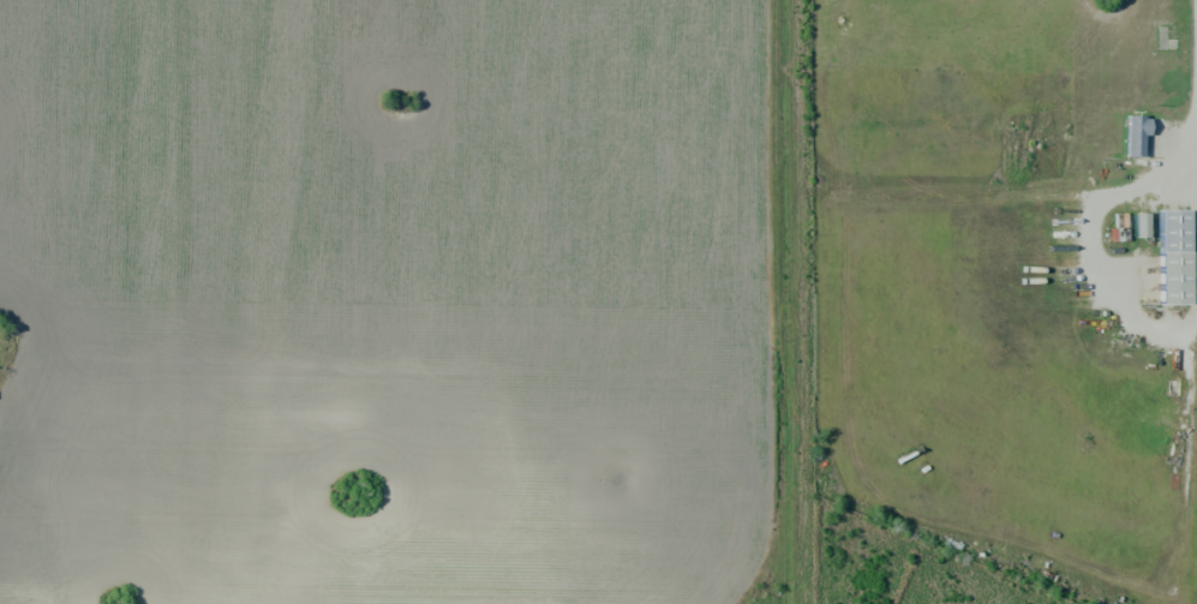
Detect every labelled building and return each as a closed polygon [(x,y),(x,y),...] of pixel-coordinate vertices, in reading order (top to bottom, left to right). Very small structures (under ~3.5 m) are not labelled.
[(1143,136),(1148,136),(1148,117),(1126,116),(1125,157),(1143,157),(1143,136)] [(1147,214),(1134,214),(1135,237),(1148,237),(1147,214)] [(1167,310),(1166,215),(1193,215),(1193,310),(1167,310)]
